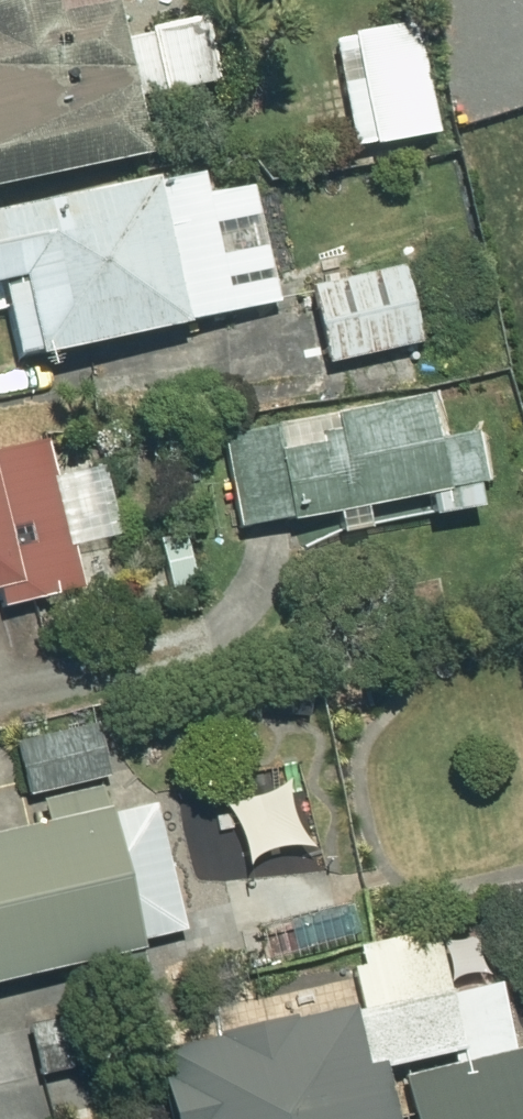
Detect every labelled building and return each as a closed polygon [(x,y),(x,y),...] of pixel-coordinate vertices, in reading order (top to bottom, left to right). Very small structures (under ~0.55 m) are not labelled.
[(152,159),(140,101),(220,84),(206,21),(151,32),(152,36),(126,42),(119,6),(59,19),(55,0),(38,0),(0,8),(0,191),(152,159)] [(359,40),(380,145),(436,134),(415,28),(359,40)] [(0,220),(0,292),(24,286),(42,363),(283,306),(255,188),(211,197),(206,176),(0,220)] [(407,270),(313,291),(330,367),(424,347),(407,270)] [(430,400),(225,438),(242,531),(294,521),(295,524),(435,499),(439,520),(483,512),(479,488),(486,487),(477,437),(439,445),(430,400)] [(4,613),(86,591),(76,550),(124,539),(106,469),(59,480),(49,442),(0,454),(0,597),(4,613)] [(30,789),(111,769),(98,714),(16,734),(30,789)] [(188,923),(156,794),(115,804),(114,799),(109,800),(103,778),(45,792),(51,814),(0,826),(0,974),(87,953),(94,980),(153,965),(145,935),(188,923)] [(352,900),(262,924),(270,957),(361,932),(352,900)] [(515,1045),(498,980),(442,994),(459,1060),(404,1074),(416,1118),(522,1118),(522,1043),(515,1045)] [(157,1045),(174,1118),(401,1118),(387,1058),(368,1062),(355,1001),(157,1045)] [(92,1008),(31,1023),(44,1074),(105,1058),(92,1008)]
